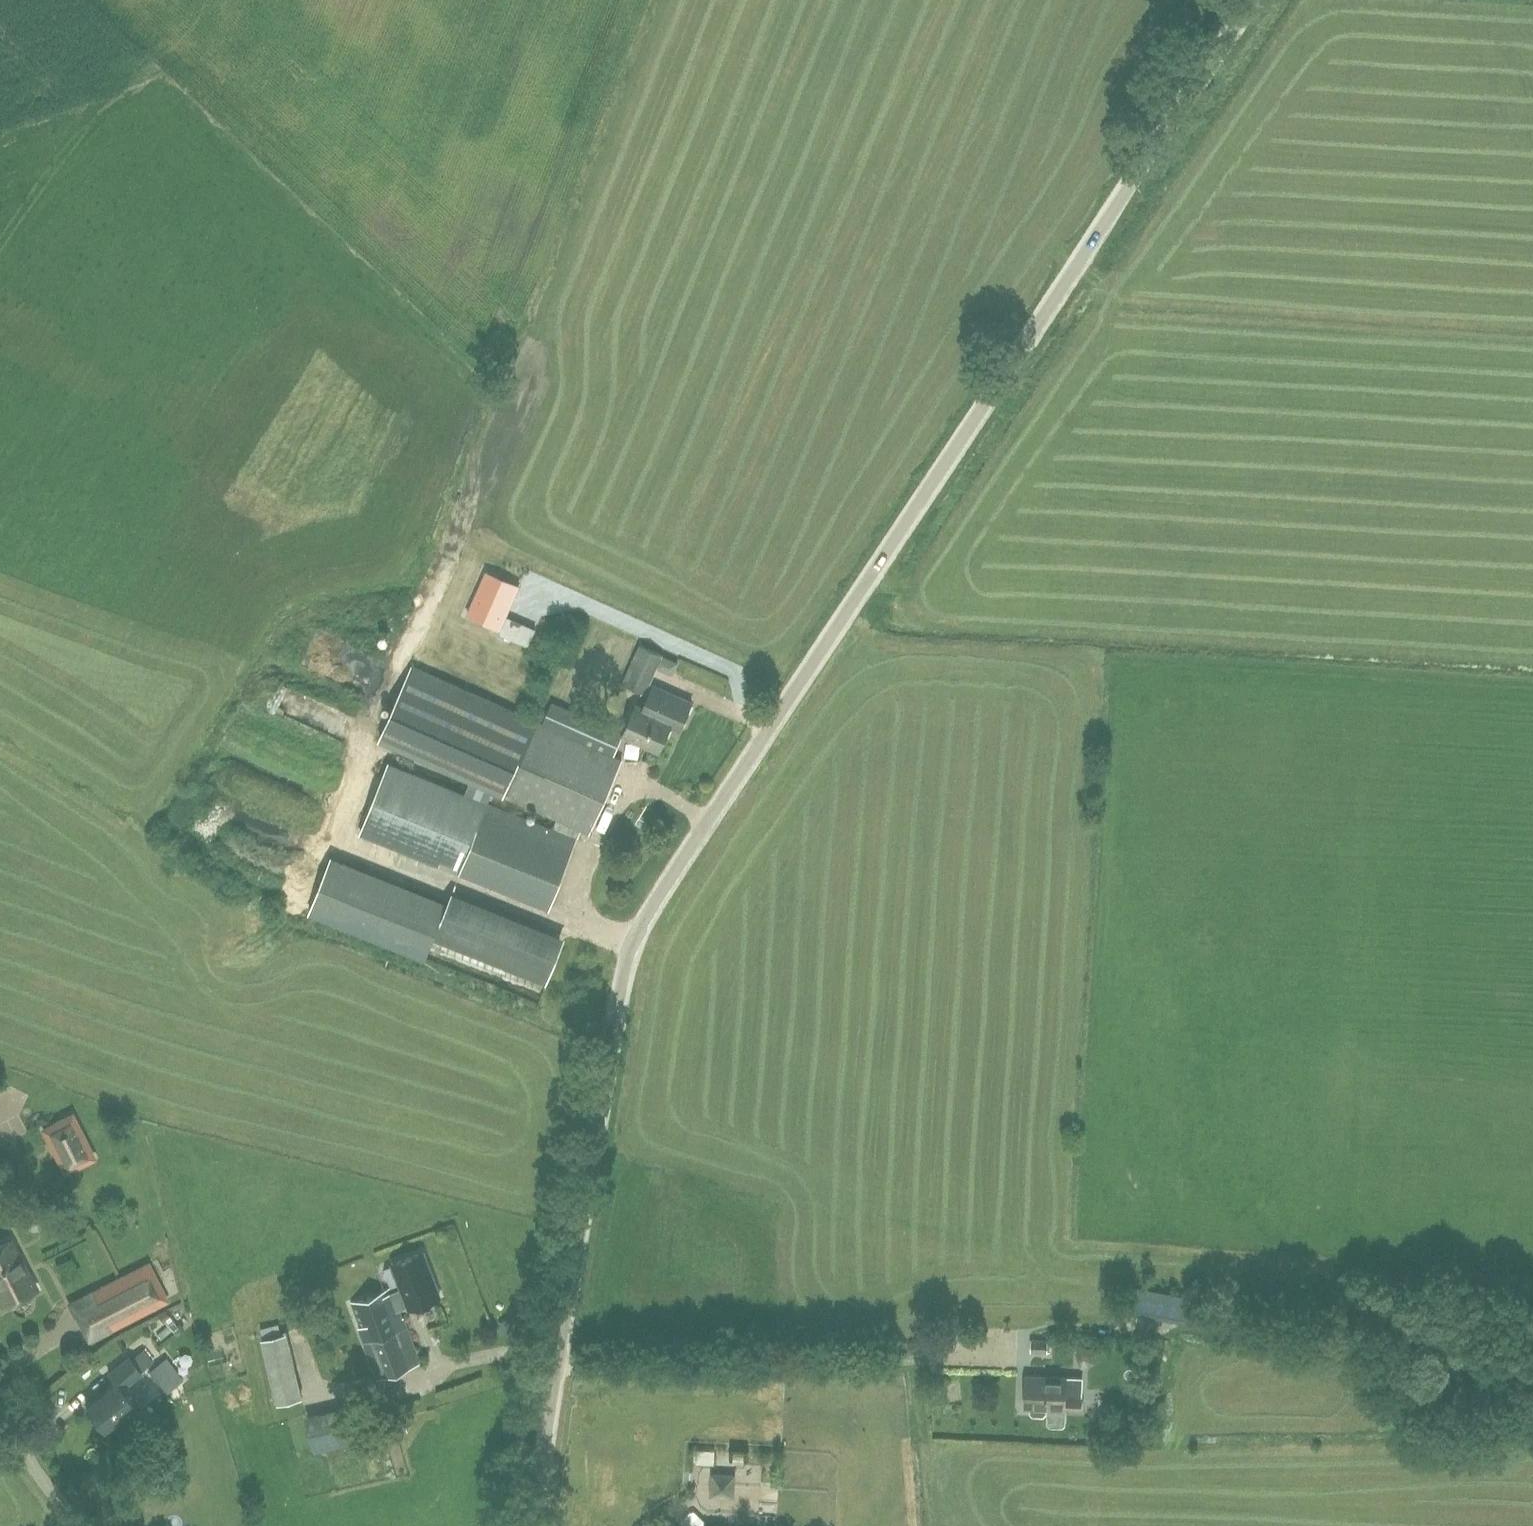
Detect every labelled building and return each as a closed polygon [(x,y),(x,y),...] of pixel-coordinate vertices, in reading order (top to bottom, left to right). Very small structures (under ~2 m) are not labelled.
[(498,589),(482,582),(468,614),(500,628),(506,615),(519,585),(503,578),(498,589)] [(528,645),(536,628),(525,623),(517,640),(528,645)] [(673,674),(678,663),(640,645),(622,682),(644,692),(656,667),(673,674)] [(613,755),(623,733),(575,712),(565,734),(412,666),(380,739),(471,779),(465,792),(388,762),(360,832),(438,863),(441,857),(463,866),(460,872),(549,908),(576,837),(487,802),(493,789),(589,831),(621,759),(613,755)] [(672,721),(681,726),(691,702),(653,685),(642,708),(672,721)] [(623,733),(659,750),(672,721),(642,708),(635,705),(623,733)] [(428,934),(444,889),(328,848),(312,893),(428,934)] [(545,983),(560,946),(447,900),(432,937),(545,983)] [(94,1157),(72,1115),(44,1129),(66,1172),(94,1157)] [(36,1289),(10,1240),(0,1246),(0,1298),(4,1305),(36,1289)] [(409,1308),(439,1297),(423,1252),(392,1262),(402,1289),(392,1294),(392,1293),(354,1306),(380,1376),(420,1362),(403,1317),(401,1318),(398,1309),(408,1305),(409,1308)] [(89,1341),(169,1299),(149,1261),(69,1303),(89,1341)] [(1224,1328),(1229,1304),(1130,1285),(1126,1309),(1224,1328)] [(278,1403),(301,1397),(285,1331),(261,1337),(278,1403)] [(1047,1352),(1046,1339),(1030,1339),(1031,1351),(1047,1352)] [(104,1428),(134,1404),(122,1388),(142,1372),(129,1356),(108,1373),(115,1381),(86,1405),(104,1428)] [(165,1357),(149,1371),(166,1393),(183,1379),(165,1357)] [(1080,1411),(1082,1377),(1026,1375),(1024,1407),(1031,1407),(1031,1411),(1033,1414),(1043,1414),(1045,1412),(1045,1408),(1063,1408),(1063,1410),(1080,1411)] [(314,1452),(363,1440),(354,1404),(305,1416),(314,1452)] [(698,1460),(717,1457),(716,1445),(696,1448),(698,1460)] [(735,1473),(711,1471),(710,1497),(734,1498),(735,1473)]
